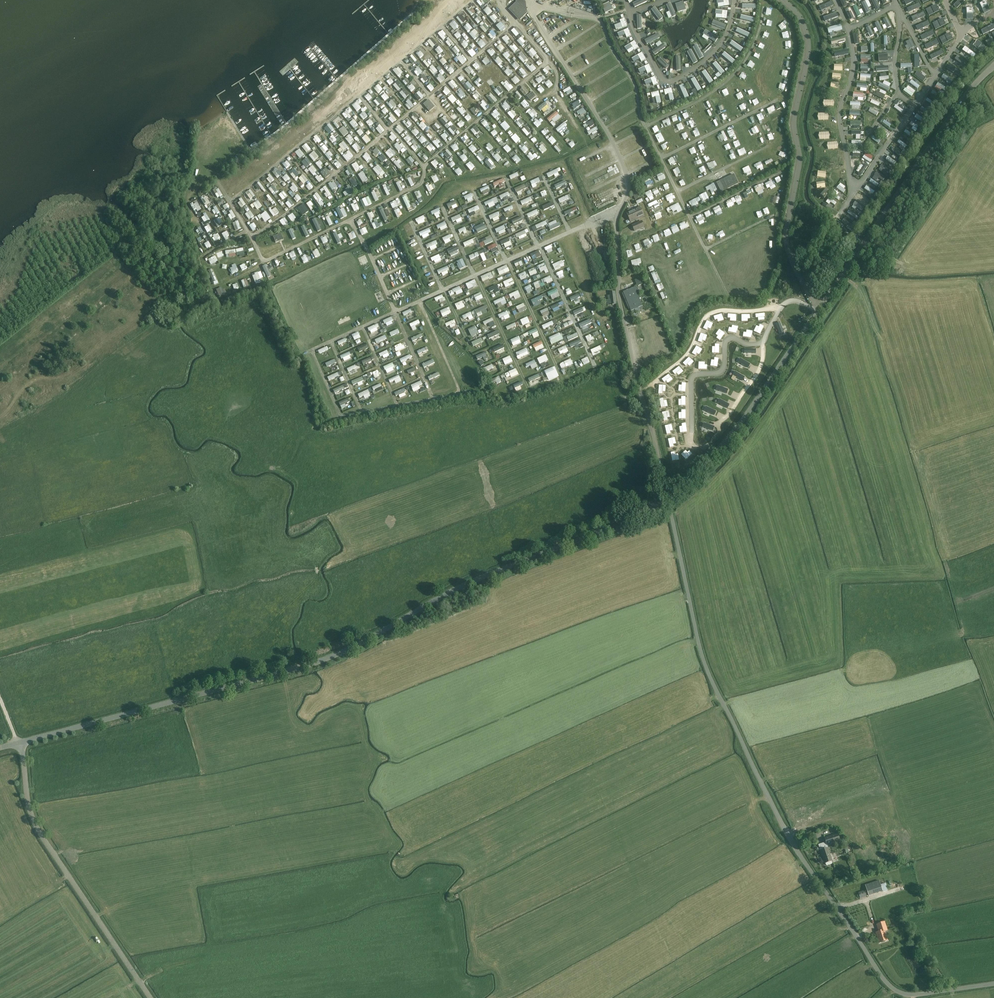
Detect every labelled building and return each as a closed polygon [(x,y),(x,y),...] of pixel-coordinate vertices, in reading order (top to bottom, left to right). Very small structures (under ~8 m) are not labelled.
[(524,2),(522,0),(515,0),(517,2),(509,8),(520,20),(528,13),(520,5),(524,2)] [(876,10),(880,8),(876,0),(871,0),(876,10)] [(957,8),(965,0),(958,0),(953,5),(957,8)] [(834,5),(832,1),(824,5),(824,4),(819,7),(821,11),(826,9),(834,5)] [(870,11),(865,1),(861,3),(866,13),(870,11)] [(610,2),(602,6),(606,13),(613,9),(610,2)] [(685,7),(683,2),(675,4),(678,12),(683,10),(685,10),(686,9),(685,7)] [(486,3),(482,7),(486,13),(491,9),(486,3)] [(671,3),(666,5),(672,17),(676,15),(671,3)] [(921,7),(919,3),(913,6),(913,5),(908,8),(910,12),(915,10),(921,7)] [(984,14),(989,12),(985,3),(979,5),(984,14)] [(936,4),(926,9),(929,16),(939,11),(936,4)] [(856,5),(853,7),(857,16),(861,15),(856,5)] [(655,7),(651,10),(660,20),(662,18),(655,7)] [(925,16),(923,12),(918,15),(917,14),(912,17),(914,21),(919,18),(919,19),(925,16)] [(836,13),(825,17),(827,21),(828,20),(829,21),(830,20),(837,17),(836,13)] [(740,17),(739,18),(752,25),(754,20),(741,14),(740,17)] [(886,17),(883,19),(888,28),(891,26),(886,17)] [(621,24),(615,26),(616,30),(627,26),(624,18),(620,20),(621,24)] [(943,18),(932,23),(936,30),(946,25),(943,18)] [(713,20),(712,25),(724,30),(726,25),(713,20)] [(878,21),(874,23),(879,33),(883,31),(878,21)] [(930,25),(928,21),(922,24),(916,26),(918,30),(923,28),(924,28),(930,25)] [(829,33),(842,30),(840,25),(828,28),(829,33)] [(869,25),(866,27),(870,37),(874,35),(869,25)] [(993,29),(993,27),(993,25),(989,26),(987,27),(981,30),(983,34),(993,29)] [(737,27),(735,31),(746,38),(746,37),(748,34),(737,27)] [(537,29),(530,33),(534,38),(540,34),(537,29)] [(628,29),(617,33),(619,37),(625,34),(627,38),(631,36),(628,29)] [(705,30),(703,34),(715,42),(718,38),(705,30)] [(934,35),(932,31),(926,33),(921,36),(923,40),(928,37),(928,38),(934,35)] [(658,33),(645,40),(647,44),(660,37),(658,33)] [(950,33),(940,38),(943,44),(953,39),(950,33)] [(463,46),(467,42),(463,37),(459,40),(463,46)] [(911,39),(906,41),(909,49),(915,46),(911,39)] [(499,40),(495,44),(499,49),(503,45),(499,40)] [(939,44),(937,40),(931,43),(925,45),(927,49),(933,47),(939,44)] [(732,41),(730,44),(741,52),(743,48),(732,41)] [(982,52),(985,47),(977,41),(975,43),(974,43),(974,44),(973,46),(982,52)] [(438,43),(433,46),(437,52),(442,49),(438,43)] [(631,44),(622,48),(625,53),(633,50),(631,44)] [(663,44),(652,51),(655,55),(666,47),(663,44)] [(698,45),(693,47),(699,59),(703,56),(698,45)] [(470,46),(466,49),(470,54),(474,50),(470,46)] [(976,55),(966,46),(963,50),(968,54),(974,58),(976,55)] [(691,50),(687,52),(692,61),(693,63),(698,61),(691,50)] [(932,59),(944,54),(942,50),(930,55),(932,59)] [(725,52),(722,55),(732,64),(735,61),(725,52)] [(642,53),(632,58),(634,62),(639,59),(641,62),(646,59),(642,53)] [(441,54),(437,58),(442,63),(446,59),(441,54)] [(500,65),(501,64),(499,61),(501,59),(497,54),(493,57),(500,65)] [(723,65),(726,62),(718,54),(715,57),(723,65)] [(958,55),(955,59),(966,67),(968,63),(963,59),(958,55)] [(660,57),(657,59),(666,68),(669,65),(660,57)] [(513,67),(518,64),(515,58),(510,61),(513,67)] [(447,61),(443,65),(449,71),(453,68),(449,63),(447,61)] [(486,64),(490,70),(495,67),(491,61),(486,64)] [(431,62),(427,66),(431,72),(436,68),(431,62)] [(716,62),(713,65),(721,75),(725,72),(716,62)] [(414,73),(420,70),(418,64),(412,67),(414,73)] [(649,64),(638,69),(640,73),(646,70),(647,74),(652,72),(649,64)] [(959,76),(961,73),(956,69),(950,65),(948,69),(959,76)] [(397,76),(400,74),(394,67),(392,70),(397,76)] [(480,67),(477,70),(482,75),(485,72),(480,67)] [(705,70),(702,73),(710,84),(713,81),(705,70)] [(916,70),(913,75),(924,83),(927,79),(916,70)] [(438,80),(443,77),(439,71),(434,74),(438,80)] [(944,74),(941,77),(950,83),(953,80),(944,74)] [(485,80),(490,84),(494,81),(489,76),(485,80)] [(506,84),(509,82),(504,77),(500,81),(507,89),(509,87),(506,84)] [(655,77),(644,81),(646,85),(652,82),(653,86),(658,84),(655,77)] [(695,78),(691,80),(698,91),(701,89),(695,78)] [(920,86),(911,80),(909,83),(917,89),(920,86)] [(890,87),(880,82),(878,86),(888,91),(890,87)] [(938,82),(936,85),(945,91),(947,88),(938,82)] [(683,85),(680,86),(685,98),(689,97),(683,85)] [(520,90),(525,96),(529,93),(523,86),(521,88),(522,89),(520,90)] [(459,95),(463,92),(459,87),(455,90),(459,95)] [(674,100),(672,88),(664,90),(665,95),(669,94),(670,101),(674,100)] [(903,90),(911,97),(913,94),(905,88),(903,90)] [(379,95),(386,99),(387,95),(386,95),(387,92),(381,90),(379,95)] [(438,91),(436,94),(435,94),(433,96),(439,101),(443,96),(438,91)] [(875,91),(874,95),(883,99),(885,95),(875,91)] [(531,101),(536,96),(532,92),(527,96),(531,101)] [(653,97),(648,100),(650,110),(657,108),(653,97)] [(435,107),(429,100),(423,104),(430,111),(435,107)] [(531,105),(527,109),(532,115),(536,111),(531,105)] [(562,110),(559,105),(552,109),(554,114),(562,110)] [(895,105),(894,107),(901,113),(903,110),(895,105)] [(879,112),(871,107),(868,111),(876,116),(879,112)] [(363,108),(358,111),(361,117),(366,114),(363,108)] [(452,118),(457,115),(452,110),(448,113),(452,118)] [(547,119),(551,115),(547,110),(542,113),(547,119)] [(916,114),(914,117),(922,122),(924,119),(916,114)] [(534,124),(539,121),(535,116),(531,119),(534,124)] [(519,126),(524,123),(519,117),(515,121),(519,126)] [(760,122),(763,128),(768,125),(765,119),(760,122)] [(461,120),(457,124),(460,128),(465,124),(461,120)] [(525,133),(529,129),(525,124),(521,128),(525,133)] [(889,134),(879,126),(877,129),(887,137),(889,134)] [(331,132),(327,135),(330,140),(335,137),(331,132)] [(380,146),(385,143),(381,138),(376,141),(380,146)] [(541,151),(545,147),(541,141),(536,145),(541,151)] [(894,147),(891,150),(900,157),(902,154),(894,147)] [(530,158),(534,154),(529,149),(525,153),(530,158)] [(496,159),(500,156),(496,150),(491,154),(496,159)] [(462,151),(458,155),(462,159),(466,155),(462,151)] [(515,161),(519,157),(514,152),(510,156),(515,161)] [(888,156),(886,159),(894,165),(896,162),(888,156)] [(285,166),(289,162),(285,158),(281,161),(285,166)] [(469,159),(465,163),(469,168),(473,164),(469,159)] [(864,164),(858,174),(861,176),(868,166),(864,164)] [(882,164),(880,167),(888,173),(891,170),(882,164)] [(457,165),(453,168),(457,173),(461,169),(457,165)] [(330,175),(326,169),(321,172),(325,178),(330,175)] [(655,172),(657,178),(664,175),(661,170),(655,172)] [(317,171),(313,174),(317,180),(322,176),(317,171)] [(885,177),(876,172),(874,175),(883,181),(885,177)] [(732,174),(719,180),(723,190),(737,183),(732,174)] [(838,185),(836,188),(843,193),(845,190),(838,185)] [(325,186),(323,187),(328,196),(331,194),(325,186)] [(866,186),(864,188),(873,194),(875,191),(866,186)] [(649,187),(643,190),(646,195),(651,193),(649,187)] [(826,188),(820,194),(824,198),(830,192),(826,188)] [(632,193),(635,200),(641,197),(638,189),(632,193)] [(291,195),(295,200),(300,196),(296,191),(291,195)] [(861,193),(859,196),(867,202),(869,199),(861,193)] [(368,197),(361,200),(365,207),(372,204),(368,197)] [(455,201),(447,204),(451,210),(459,208),(455,201)] [(855,201),(853,204),(862,211),(864,207),(855,201)] [(628,210),(629,212),(627,213),(631,222),(644,216),(640,207),(631,211),(630,209),(628,210)] [(849,210),(847,213),(854,218),(856,215),(849,210)] [(427,213),(416,219),(419,224),(428,216),(427,213)] [(460,214),(452,218),(456,224),(463,221),(460,214)] [(844,218),(842,221),(849,227),(851,224),(844,218)] [(642,221),(632,225),(634,231),(645,227),(642,221)] [(429,228),(420,232),(423,237),(430,234),(429,228)] [(212,235),(209,236),(211,239),(218,235),(216,230),(211,233),(212,235)] [(276,243),(284,239),(281,233),(273,237),(276,243)] [(450,234),(443,237),(446,243),(453,240),(450,234)] [(642,244),(649,241),(647,235),(640,239),(642,244)] [(472,239),(464,243),(465,247),(475,243),(472,239)] [(529,251),(531,256),(540,253),(538,248),(529,251)] [(439,254),(433,257),(436,262),(442,259),(439,254)] [(285,267),(283,268),(281,264),(276,265),(279,273),(286,271),(285,267)] [(447,267),(439,271),(442,275),(448,273),(447,267)] [(517,272),(519,277),(526,274),(523,269),(517,272)] [(623,292),(623,293),(622,293),(629,308),(630,308),(632,313),(636,311),(635,309),(639,307),(639,309),(643,308),(637,294),(639,294),(636,287),(623,292)] [(617,307),(616,305),(617,305),(615,292),(610,293),(610,295),(608,296),(608,300),(607,300),(608,306),(611,305),(611,308),(617,307)] [(503,297),(493,302),(494,305),(505,300),(503,297)] [(476,314),(487,308),(486,305),(474,311),(476,314)] [(780,322),(775,324),(779,334),(780,334),(784,333),(780,322)] [(378,324),(370,327),(372,333),(379,327),(378,324)] [(721,331),(717,338),(720,340),(725,334),(721,331)] [(560,333),(549,338),(552,345),(564,339),(561,334),(560,335),(560,333)] [(385,335),(375,340),(378,343),(387,339),(385,335)] [(471,343),(472,346),(482,342),(481,338),(471,343)] [(367,343),(358,348),(360,352),(369,348),(367,343)] [(401,343),(395,346),(396,351),(405,348),(401,343)] [(517,357),(527,352),(526,348),(515,353),(517,357)] [(387,350),(379,353),(384,358),(389,355),(387,350)] [(349,351),(340,355),(343,362),(352,359),(349,351)] [(410,354),(400,359),(402,363),(412,358),(410,354)] [(740,359),(738,363),(749,368),(750,364),(740,359)] [(433,360),(422,364),(425,369),(435,363),(433,360)] [(396,361),(384,367),(386,370),(398,366),(396,361)] [(356,364),(349,367),(351,374),(359,371),(356,364)] [(735,371),(733,375),(742,380),(744,377),(735,371)] [(439,372),(428,377),(431,382),(441,377),(439,372)] [(399,375),(390,379),(392,385),(402,381),(399,375)] [(362,377),(352,381),(355,387),(364,383),(362,377)] [(422,381),(412,385),(414,392),(423,385),(422,381)] [(368,389),(358,394),(361,401),(371,396),(368,389)] [(720,399),(718,403),(728,408),(730,405),(720,399)] [(706,407),(704,410),(715,415),(716,412),(706,407)] [(714,426),(704,423),(702,427),(713,431),(714,426)] [(689,451),(683,457),(686,460),(692,455),(689,451)] [(906,821),(918,819),(917,812),(905,815),(906,821)] [(824,838),(826,842),(819,844),(821,851),(820,851),(825,864),(832,861),(828,848),(827,846),(840,841),(838,834),(824,838)] [(879,880),(865,885),(869,895),(883,891),(879,880)] [(878,924),(880,931),(876,932),(877,937),(878,937),(880,943),(888,940),(885,931),(887,930),(884,922),(878,924)]
